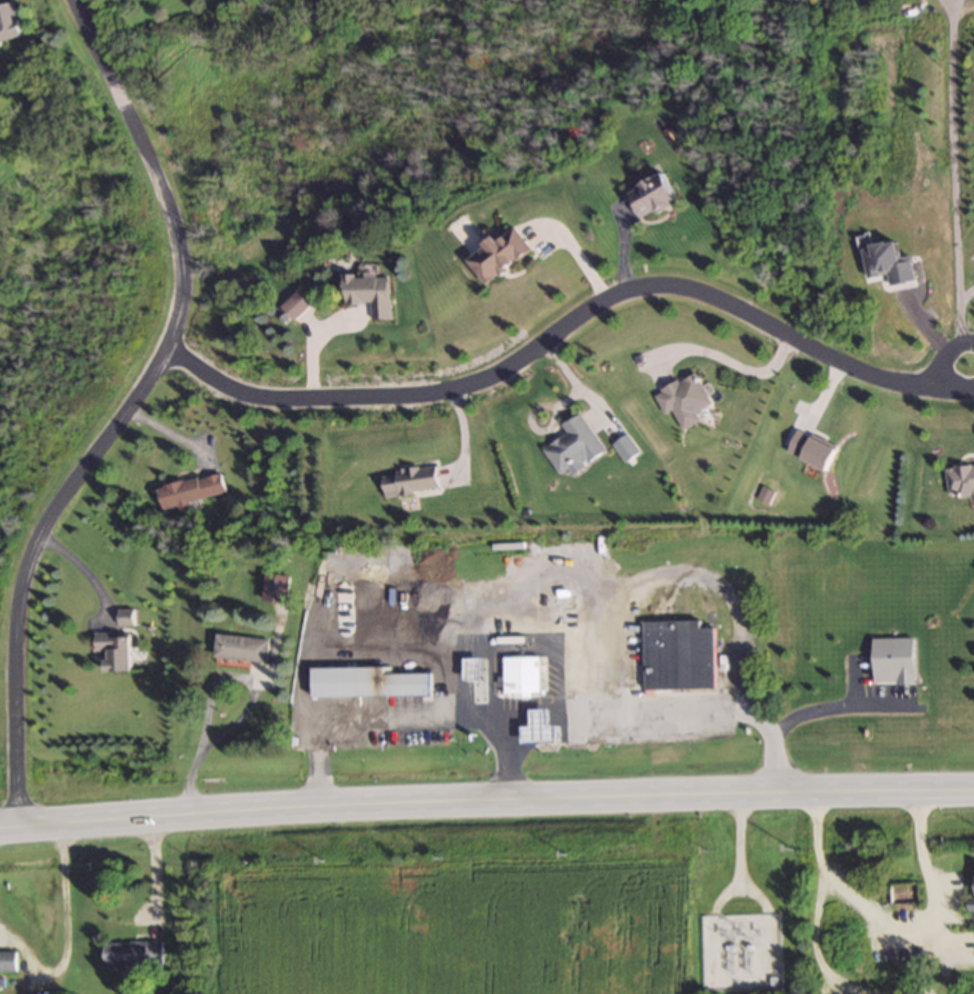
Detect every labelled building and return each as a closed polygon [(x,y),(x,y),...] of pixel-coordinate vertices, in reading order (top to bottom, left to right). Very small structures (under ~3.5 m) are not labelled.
[(23,40),(14,1),(0,5),(0,45),(23,40)] [(683,199),(671,172),(629,191),(642,218),(683,199)] [(533,250),(515,225),(469,260),(487,285),(533,250)] [(346,277),(346,304),(370,303),(371,320),(391,320),(390,276),(346,277)] [(283,306),(295,319),(313,302),(301,289),(283,306)] [(674,409),(683,429),(701,420),(697,411),(713,405),(698,372),(654,392),(663,414),(674,409)] [(561,424),(567,433),(542,448),(558,474),(566,468),(570,474),(605,453),(580,412),(561,424)] [(947,466),(949,495),(970,494),(971,501),(973,500),(973,464),(947,466)] [(385,498),(439,490),(436,466),(382,473),(385,498)] [(193,509),(191,499),(225,492),(222,473),(160,485),(165,509),(180,505),(181,511),(193,509)] [(134,624),(134,611),(120,611),(120,624),(134,624)] [(714,628),(701,628),(701,621),(643,621),(643,691),(715,690),(714,628)] [(132,671),(132,633),(96,633),(96,653),(107,653),(107,671),(132,671)] [(269,662),(271,639),(219,634),(217,657),(269,662)] [(539,693),(539,657),(502,657),(503,693),(539,693)] [(388,668),(316,668),(316,697),(431,696),(431,674),(388,674),(388,668)] [(536,726),(536,741),(555,741),(555,726),(536,726)] [(922,883),(880,883),(880,905),(922,905),(922,883)] [(106,942),(106,966),(162,966),(162,942),(106,942)] [(0,951),(0,971),(16,971),(16,951),(0,951)]
